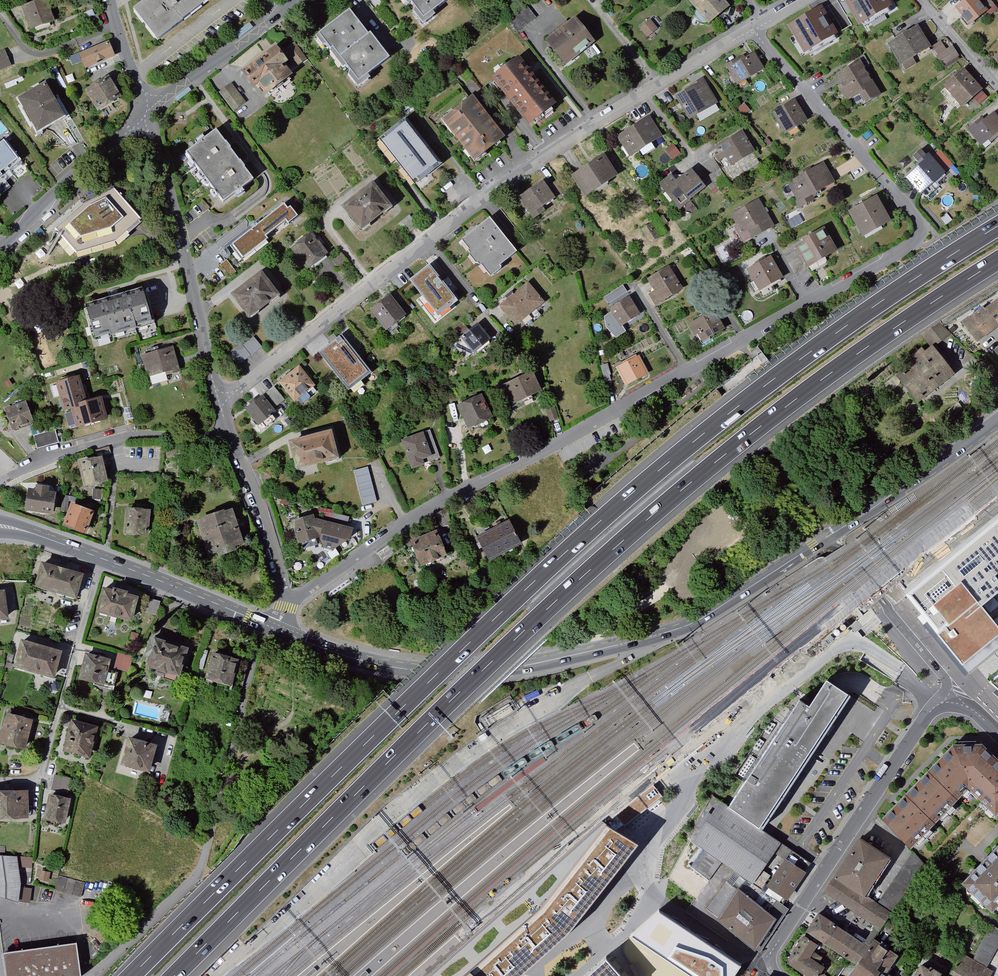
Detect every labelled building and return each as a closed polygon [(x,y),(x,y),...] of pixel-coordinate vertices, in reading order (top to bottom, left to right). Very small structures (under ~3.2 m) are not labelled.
[(32,35),(56,26),(47,0),(37,0),(21,6),(32,35)] [(127,13),(151,46),(215,0),(146,0),(127,13)] [(426,25),(455,0),(404,0),(426,25)] [(686,4),(712,31),(733,11),(723,0),(690,0),(686,4)] [(851,8),(860,24),(892,6),(888,0),(846,0),(851,8)] [(990,15),(978,0),(964,0),(954,8),(972,30),(990,15)] [(507,22),(518,35),(536,20),(526,7),(507,22)] [(822,7),(789,26),(805,53),(838,34),(829,18),(822,7)] [(323,39),(365,89),(399,60),(377,34),(374,37),(353,13),(323,39)] [(575,23),(545,48),(566,73),(596,49),(575,23)] [(650,24),(640,32),(646,40),(657,32),(650,24)] [(0,29),(0,78),(2,82),(27,64),(0,29)] [(920,30),(890,49),(906,74),(936,55),(920,30)] [(953,45),(944,48),(942,41),(933,44),(940,64),(957,58),(953,45)] [(79,54),(85,69),(116,57),(110,42),(79,54)] [(988,53),(997,65),(997,44),(988,53)] [(297,46),(287,53),(299,69),(309,62),(297,46)] [(243,71),(261,94),(291,70),(273,47),(243,71)] [(754,55),(728,70),(738,88),(764,73),(754,55)] [(517,61),(489,86),(530,133),(558,109),(517,61)] [(864,64),(838,78),(843,87),(852,104),(863,98),(878,90),(864,64)] [(993,101),(973,75),(946,95),(966,121),(993,101)] [(110,76),(87,92),(101,114),(125,99),(110,76)] [(705,84),(677,101),(691,123),(718,106),(705,84)] [(232,86),(219,95),(234,115),(246,106),(232,86)] [(843,87),(838,90),(847,107),(852,104),(843,87)] [(49,89),(20,108),(44,143),(72,124),(49,89)] [(878,90),(863,98),(869,107),(883,99),(878,90)] [(471,97),(438,125),(476,170),(508,143),(471,97)] [(795,106),(771,119),(783,142),(807,129),(795,106)] [(969,136),(970,138),(985,154),(992,148),(995,151),(997,149),(997,118),(997,117),(982,130),(980,127),(969,136)] [(648,119),(612,139),(628,163),(634,160),(663,143),(648,119)] [(413,125),(388,145),(420,187),(445,168),(413,125)] [(739,134),(711,152),(721,166),(729,161),(734,170),(754,157),(739,134)] [(185,161),(223,210),(256,185),(218,136),(185,161)] [(0,147),(0,162),(10,176),(24,165),(8,142),(0,147)] [(672,145),(666,150),(673,158),(679,153),(672,145)] [(948,174),(934,159),(924,149),(913,159),(923,170),(909,183),(926,201),(951,178),(948,174)] [(941,152),(934,159),(948,174),(955,167),(941,152)] [(600,153),(566,174),(580,196),(614,175),(600,153)] [(760,166),(754,157),(734,170),(729,161),(721,166),(724,171),(703,181),(711,195),(760,166)] [(818,161),(782,181),(798,209),(834,189),(818,161)] [(10,176),(0,162),(0,184),(10,176)] [(668,174),(653,186),(667,203),(678,193),(685,202),(702,189),(686,169),(673,180),(668,174)] [(559,181),(551,187),(561,201),(569,196),(559,181)] [(545,184),(515,202),(534,229),(548,219),(543,212),(558,203),(545,184)] [(373,189),(343,210),(362,236),(393,214),(373,189)] [(87,204),(56,229),(61,235),(78,254),(116,245),(141,222),(118,190),(87,204)] [(877,194),(847,211),(861,236),(891,220),(877,194)] [(759,203),(734,218),(749,243),(776,229),(759,203)] [(280,230),(269,214),(209,255),(220,272),(280,230)] [(496,220),(464,245),(492,282),(508,269),(504,265),(521,252),(496,220)] [(828,229),(797,247),(811,271),(842,254),(828,229)] [(312,236),(292,251),(311,274),(328,260),(336,271),(347,261),(338,250),(329,257),(312,236)] [(771,256),(747,270),(761,293),(785,279),(771,256)] [(670,266),(646,280),(659,301),(682,287),(670,266)] [(430,269),(406,288),(436,328),(461,309),(430,269)] [(212,280),(207,271),(199,276),(205,285),(212,280)] [(233,295),(251,320),(284,298),(266,272),(233,295)] [(499,309),(517,331),(524,325),(528,330),(541,319),(538,314),(545,309),(526,286),(516,295),(514,293),(506,300),(507,302),(499,309)] [(622,288),(608,296),(612,302),(625,294),(622,288)] [(84,310),(91,342),(152,328),(149,316),(145,296),(84,310)] [(632,296),(610,310),(623,330),(645,315),(632,296)] [(408,320),(390,297),(366,316),(407,366),(430,347),(408,320)] [(965,325),(984,349),(997,337),(997,299),(965,325)] [(714,308),(688,323),(700,344),(726,329),(714,308)] [(493,344),(479,327),(450,350),(464,367),(493,344)] [(927,336),(938,348),(952,339),(944,333),(941,327),(927,336)] [(320,355),(346,386),(358,377),(361,380),(369,373),(341,338),(320,355)] [(254,340),(243,349),(251,359),(262,350),(254,340)] [(241,345),(228,355),(238,368),(251,359),(243,349),(241,345)] [(171,349),(141,358),(148,381),(178,373),(171,349)] [(935,349),(897,379),(920,410),(959,380),(935,349)] [(639,355),(616,367),(625,385),(649,373),(639,355)] [(607,367),(600,369),(605,385),(612,383),(607,367)] [(534,371),(499,386),(505,400),(509,398),(511,404),(542,391),(534,371)] [(279,386),(295,408),(301,405),(303,408),(312,401),(307,395),(311,392),(297,373),(279,386)] [(81,377),(60,382),(67,412),(79,409),(85,430),(111,423),(105,400),(89,404),(81,377)] [(274,389),(269,394),(279,406),(284,402),(274,389)] [(269,394),(264,398),(273,410),(279,406),(269,394)] [(495,423),(482,395),(458,407),(471,434),(495,423)] [(264,398),(245,413),(260,431),(273,421),(267,414),(273,410),(264,398)] [(29,401),(6,408),(12,430),(35,423),(29,401)] [(556,410),(546,413),(550,426),(560,422),(556,410)] [(55,432),(35,438),(38,449),(58,444),(55,432)] [(431,433),(401,445),(411,473),(441,461),(431,433)] [(342,435),(295,445),(302,473),(348,463),(342,435)] [(108,449),(91,453),(92,457),(96,456),(97,459),(109,455),(108,449)] [(101,459),(79,463),(85,490),(107,485),(101,459)] [(272,467),(259,472),(265,487),(278,482),(272,467)] [(354,474),(364,509),(379,504),(368,470),(354,474)] [(31,492),(28,514),(57,518),(60,496),(51,495),(52,487),(38,485),(37,493),(31,492)] [(489,490),(475,496),(479,503),(492,497),(489,490)] [(73,506),(66,529),(88,536),(96,513),(73,506)] [(322,507),(322,515),(342,515),(342,509),(333,507),(322,507)] [(153,511),(127,510),(125,534),(152,536),(153,511)] [(446,511),(436,517),(442,528),(452,528),(446,511)] [(238,512),(200,524),(212,558),(222,555),(225,562),(243,556),(242,551),(250,548),(238,512)] [(316,518),(295,523),(301,546),(306,545),(307,552),(321,549),(319,541),(322,541),(321,537),(317,523),(316,518)] [(970,672),(997,649),(997,626),(982,606),(997,596),(997,518),(945,561),(905,593),(970,672)] [(512,522),(480,540),(494,564),(526,546),(512,522)] [(355,531),(317,523),(321,537),(326,538),(325,543),(329,549),(340,550),(353,539),(355,531)] [(442,533),(412,545),(423,571),(453,558),(442,533)] [(392,546),(377,556),(383,564),(397,554),(392,546)] [(86,572),(43,561),(36,587),(78,598),(86,572)] [(105,583),(97,607),(135,620),(143,596),(105,583)] [(0,593),(0,624),(9,623),(6,593),(0,593)] [(162,602),(147,598),(144,612),(158,616),(162,602)] [(206,621),(202,634),(216,639),(220,626),(206,621)] [(143,667),(183,680),(193,651),(153,638),(143,667)] [(64,652),(22,642),(15,668),(58,678),(64,652)] [(215,652),(206,682),(233,689),(241,660),(215,652)] [(114,659),(88,653),(81,679),(93,682),(92,685),(117,691),(120,680),(109,677),(114,659)] [(132,657),(118,654),(114,670),(128,673),(132,657)] [(822,712),(810,704),(739,811),(772,833),(849,718),(861,700),(840,686),(824,709),(822,712)] [(9,713),(1,740),(27,747),(34,719),(9,713)] [(89,760),(98,729),(70,721),(61,752),(89,760)] [(312,742),(306,735),(296,745),(303,751),(312,742)] [(129,739),(121,768),(150,775),(158,747),(129,739)] [(913,851),(974,793),(997,813),(997,755),(988,744),(948,747),(879,819),(913,851)] [(54,777),(51,791),(67,794),(69,780),(54,777)] [(628,811),(641,827),(677,795),(671,789),(664,780),(628,811)] [(0,795),(0,821),(29,821),(29,795),(0,795)] [(72,801),(51,796),(45,821),(66,826),(72,801)] [(718,802),(689,840),(704,851),(721,864),(732,872),(760,891),(784,859),(791,849),(782,843),(718,802)] [(432,975),(522,975),(529,970),(554,948),(568,936),(599,896),(617,874),(639,846),(603,824),(432,975)] [(823,894),(883,932),(926,865),(915,854),(879,903),(875,900),(897,860),(861,838),(823,894)] [(721,864),(704,851),(692,866),(709,879),(721,864)] [(968,884),(997,914),(997,853),(968,884)] [(0,855),(0,896),(18,901),(21,882),(30,882),(30,856),(0,855)] [(760,891),(783,906),(811,870),(784,859),(760,891)] [(705,913),(757,950),(777,919),(785,907),(783,906),(760,891),(732,872),(705,913)] [(84,881),(59,874),(54,888),(80,896),(84,881)] [(789,909),(785,907),(757,950),(760,952),(789,909)] [(858,964),(867,946),(812,911),(801,928),(858,964)] [(690,975),(691,975),(737,975),(742,969),(704,943),(661,914),(634,938),(656,953),(690,975)] [(991,974),(995,975),(997,975),(997,932),(991,928),(970,961),(962,956),(950,975),(990,975),(991,974)] [(801,932),(787,957),(789,967),(803,975),(825,975),(830,969),(818,960),(824,946),(801,932)] [(867,946),(858,964),(850,975),(892,975),(903,959),(872,938),(867,946)] [(5,975),(79,975),(76,945),(3,954),(5,975)] [(628,953),(623,957),(634,972),(639,968),(628,953)] [(608,958),(588,975),(625,975),(608,958)] [(923,962),(914,975),(946,975),(923,962)] [(305,974),(307,975),(310,975),(317,970),(316,968),(314,966),(305,974)]
